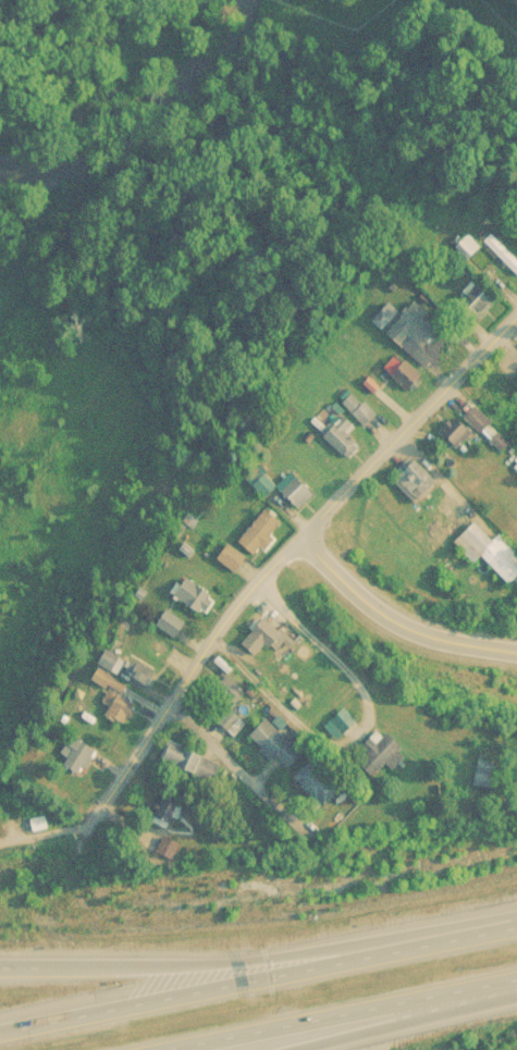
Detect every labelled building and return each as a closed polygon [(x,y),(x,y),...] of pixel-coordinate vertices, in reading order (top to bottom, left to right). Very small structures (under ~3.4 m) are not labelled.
[(493,235),(484,244),(516,277),(516,276),(516,260),(493,235)] [(459,299),(476,319),(494,303),(477,283),(459,299)] [(421,349),(438,332),(424,318),(428,314),(415,301),(385,331),(399,345),(408,337),(414,344),(408,351),(424,368),(432,361),(421,349)] [(408,394),(421,382),(397,356),(384,367),(408,394)] [(497,404),(516,394),(516,385),(509,368),(485,380),(497,404)] [(363,427),(374,417),(352,391),(340,400),(363,427)] [(481,435),(493,425),(476,406),(464,416),(481,435)] [(347,461),(360,448),(348,435),(355,428),(340,413),(320,433),(347,461)] [(474,435),(455,417),(442,430),(461,449),(474,435)] [(438,484),(413,456),(392,474),(417,503),(438,484)] [(276,486),(261,471),(249,482),(264,498),(276,486)] [(279,482),(295,508),(312,498),(297,472),(279,482)] [(266,551),(277,539),(271,533),(282,522),(266,508),(237,539),(253,554),(260,546),(266,551)] [(500,532),(493,539),(473,520),(454,540),(475,560),(481,555),(511,584),(516,578),(516,549),(500,532)] [(246,555),(228,543),(217,559),(236,571),(246,555)] [(176,596),(206,609),(218,591),(188,578),(176,596)] [(187,626),(169,612),(159,626),(176,640),(187,626)] [(266,644),(276,652),(290,636),(266,614),(241,643),(255,656),(266,644)] [(104,665),(118,674),(124,664),(111,655),(104,665)] [(125,675),(150,693),(158,682),(134,664),(125,675)] [(136,711),(119,701),(126,690),(114,682),(102,703),(112,707),(106,717),(126,729),(136,711)] [(222,724),(233,735),(244,723),(233,712),(222,724)] [(274,760),(278,755),(291,768),(304,755),(267,717),(249,735),(274,760)] [(98,754),(78,739),(62,761),(82,776),(98,754)] [(223,758),(168,741),(160,759),(214,777),(223,758)] [(328,806),(349,786),(318,755),(298,775),(328,806)] [(492,757),(485,780),(512,789),(516,775),(516,765),(492,757)] [(175,862),(183,845),(161,836),(153,852),(175,862)]
